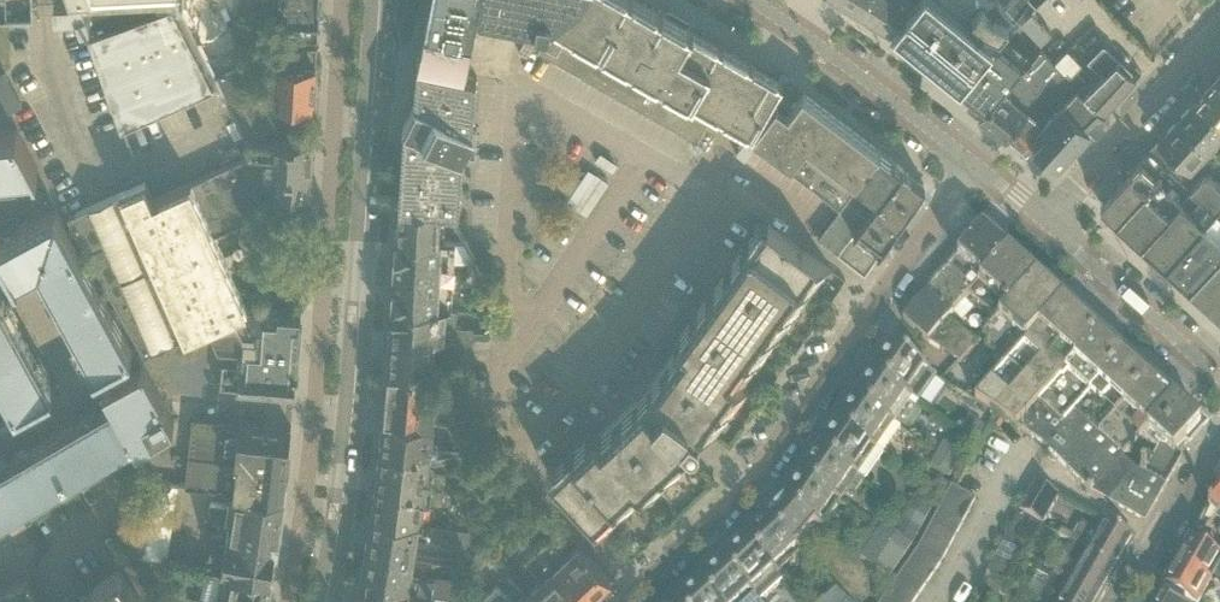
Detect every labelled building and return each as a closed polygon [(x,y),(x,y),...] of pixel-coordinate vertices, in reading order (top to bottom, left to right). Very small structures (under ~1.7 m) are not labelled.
[(56,4),(77,3),(121,128),(219,84),(220,84),(200,45),(180,7),(177,0),(56,0),(56,4)] [(180,7),(200,45),(220,84),(244,136),(250,133),(253,133),(277,122),(267,101),(229,25),(229,24),(230,24),(227,18),(230,17),(233,14),(234,13),(235,11),(237,7),(238,5),(238,3),(239,1),(239,0),(186,0),(187,3),(180,7)] [(295,38),(317,39),(320,0),(276,0),(295,38)] [(427,12),(429,12),(453,17),(475,21),(477,9),(478,9),(480,0),(429,0),(429,1),(427,12)] [(478,9),(521,18),(520,23),(540,27),(547,23),(548,24),(578,0),(480,0),(478,9)] [(644,0),(578,0),(548,24),(550,25),(536,49),(706,145),(723,115),(742,126),(754,133),(771,101),(782,84),(784,80),(780,78),(772,73),(754,63),(644,0)] [(888,30),(890,31),(891,30),(958,84),(973,66),(982,57),(990,47),(995,42),(1000,35),(1010,24),(993,17),(990,14),(987,11),(982,4),(972,16),(976,21),(974,25),(950,6),(955,0),(914,0),(888,30)] [(425,21),(417,64),(417,67),(464,76),(464,75),(466,69),(475,21),(453,17),(429,12),(427,12),(425,21)] [(1031,13),(1021,23),(1041,44),(1051,34),(1031,13)] [(973,66),(958,84),(986,107),(990,102),(1001,88),(1013,73),(1018,77),(1033,58),(1028,53),(1007,37),(1006,36),(996,47),(993,44),(990,47),(982,57),(973,66)] [(317,45),(293,44),(278,43),(275,102),(267,101),(277,122),(253,133),(250,133),(244,136),(253,154),(267,180),(268,170),(279,171),(278,191),(308,193),(312,138),(312,135),(286,134),(289,103),(297,103),(299,107),(308,108),(311,104),(314,104),(317,45)] [(986,107),(979,115),(990,124),(1006,137),(1027,111),(1023,107),(1036,91),(1046,77),(1057,66),(1054,63),(1041,49),(1033,58),(1018,77),(1013,73),(1001,88),(990,102),(986,107)] [(1027,111),(1006,137),(1026,153),(1033,146),(1044,131),(1042,129),(1045,125),(1040,121),(1050,109),(1053,105),(1052,104),(1057,98),(1062,93),(1058,89),(1068,79),(1082,66),(1067,50),(1054,63),(1057,66),(1046,77),(1036,91),(1023,107),(1027,111)] [(1118,63),(1083,95),(1102,115),(1103,115),(1135,79),(1118,63)] [(400,203),(399,207),(444,210),(446,210),(445,208),(460,209),(463,156),(463,155),(475,156),(476,131),(474,130),(477,79),(476,79),(464,76),(417,67),(417,75),(416,74),(414,99),(415,99),(415,102),(414,110),(408,122),(407,123),(405,123),(405,126),(404,126),(400,203)] [(1197,98),(1219,119),(1219,72),(1197,98)] [(1062,93),(1057,98),(1082,124),(1088,130),(1089,131),(1095,136),(1109,122),(1103,115),(1102,115),(1083,95),(1068,79),(1058,89),(1062,93)] [(840,202),(843,198),(879,151),(804,93),(789,112),(777,103),(754,133),(752,135),(840,202)] [(1044,131),(1033,146),(1052,163),(1061,162),(1089,131),(1088,130),(1082,124),(1057,98),(1052,104),(1053,105),(1050,109),(1040,121),(1045,125),(1042,129),(1044,131)] [(1177,119),(1209,149),(1219,137),(1219,119),(1197,98),(1177,119)] [(1177,119),(1149,150),(1168,167),(1180,179),(1188,170),(1189,171),(1209,149),(1177,119)] [(21,410),(0,420),(0,508),(7,520),(180,425),(14,123),(0,124),(0,373),(21,410)] [(1099,203),(1116,218),(1144,188),(1146,190),(1168,167),(1149,150),(1099,203)] [(819,237),(838,252),(875,204),(902,168),(879,151),(843,198),(840,202),(844,205),(819,237)] [(241,293),(240,292),(230,268),(231,267),(232,252),(224,256),(215,235),(280,206),(267,180),(253,154),(153,200),(145,181),(68,217),(81,240),(136,338),(145,354),(176,340),(209,326),(248,308),(247,306),(241,293)] [(902,168),(875,204),(898,222),(920,191),(924,185),(902,168)] [(558,187),(571,195),(581,177),(568,170),(558,187)] [(1140,240),(1165,263),(1211,213),(1207,210),(1219,197),(1219,183),(1210,174),(1201,174),(1168,209),(1168,210),(1167,210),(1140,240)] [(1144,188),(1116,218),(1140,240),(1167,210),(1146,190),(1145,189),(1144,188)] [(1189,285),(1219,252),(1219,197),(1207,210),(1211,213),(1165,263),(1189,285)] [(875,204),(838,252),(844,257),(864,272),(898,222),(875,204)] [(397,239),(397,240),(443,243),(443,241),(443,235),(444,221),(452,221),(446,210),(444,210),(399,207),(399,210),(399,215),(397,239)] [(769,225),(652,382),(651,384),(651,385),(650,387),(650,388),(651,390),(651,391),(652,392),(653,393),(644,403),(641,402),(640,402),(639,402),(638,402),(636,402),(635,403),(634,404),(553,479),(608,539),(610,537),(602,528),(621,510),(629,519),(631,517),(623,509),(642,491),(655,505),(657,503),(649,494),(669,476),(677,485),(679,483),(670,474),(690,457),(698,465),(699,464),(684,447),(687,444),(689,445),(691,446),(692,446),(694,445),(696,445),(697,444),(698,443),(698,442),(699,441),(700,439),(700,438),(699,436),(699,435),(697,432),(700,429),(718,442),(720,440),(710,433),(726,412),(735,419),(737,417),(728,410),(743,389),(752,396),(754,393),(739,382),(754,361),(764,368),(766,366),(756,359),(772,338),(781,345),(783,343),(773,336),(789,315),(798,322),(800,320),(790,312),(806,291),(816,298),(817,296),(807,289),(823,268),(833,275),(834,273),(802,250),(769,225)] [(978,236),(902,319),(928,342),(949,318),(970,295),(1008,252),(990,236),(983,230),(978,236)] [(397,240),(395,270),(476,275),(482,275),(474,260),(468,260),(467,273),(452,272),(454,244),(443,243),(397,240)] [(970,295),(998,320),(1012,306),(1037,278),(1008,252),(970,295)] [(1219,314),(1219,252),(1189,285),(1211,306),(1219,314)] [(476,275),(395,270),(393,308),(444,311),(444,309),(450,310),(451,287),(475,288),(476,275)] [(998,320),(982,338),(1010,362),(1064,302),(1037,278),(1012,306),(998,320)] [(975,401),(1016,428),(1100,335),(1064,302),(1010,362),(975,401)] [(248,308),(209,326),(218,347),(240,349),(298,353),(301,312),(248,308)] [(393,308),(391,340),(433,342),(433,340),(451,341),(450,355),(486,331),(473,330),(473,328),(456,327),(457,310),(450,310),(444,309),(444,311),(393,308)] [(949,318),(928,342),(959,362),(977,343),(949,318)] [(1016,428),(1043,445),(1124,356),(1100,335),(1016,428)] [(391,340),(388,373),(425,376),(423,375),(436,365),(432,360),(433,342),(391,340)] [(892,345),(873,372),(906,394),(918,403),(937,376),(924,368),(892,345)] [(298,353),(240,349),(239,362),(222,361),(220,386),(242,388),(242,392),(262,394),(262,389),(294,392),(298,353)] [(1044,446),(1091,492),(1173,400),(1124,356),(1043,445),(1044,446)] [(855,397),(887,420),(906,394),(873,372),(855,397)] [(386,396),(384,419),(432,424),(432,423),(434,423),(436,396),(429,396),(430,389),(437,390),(425,376),(388,373),(388,385),(386,385),(385,395),(386,396)] [(837,423),(869,446),(883,455),(901,430),(887,420),(855,397),(837,423)] [(1121,458),(1091,492),(1092,493),(1124,512),(1145,524),(1181,461),(1174,455),(1201,426),(1173,400),(1141,436),(1158,451),(1143,476),(1136,471),(1121,458)] [(969,417),(960,430),(975,441),(984,427),(969,417)] [(241,423),(196,418),(191,455),(228,458),(287,465),(291,428),(241,422),(241,423)] [(384,419),(381,450),(428,456),(441,457),(448,458),(456,459),(457,447),(437,445),(437,443),(437,441),(430,440),(432,424),(384,419)] [(819,449),(851,472),(869,446),(837,423),(819,449)] [(943,442),(937,454),(955,466),(962,452),(943,442)] [(819,449),(801,475),(833,497),(840,488),(852,496),(863,480),(851,472),(819,449)] [(381,450),(377,484),(445,492),(447,476),(433,474),(434,471),(426,470),(428,456),(381,450)] [(931,465),(931,466),(949,475),(949,476),(950,476),(955,466),(937,454),(931,465)] [(191,455),(186,487),(233,492),(283,498),(287,465),(228,458),(191,455)] [(801,475),(782,501),(799,513),(781,531),(796,547),(815,524),(833,497),(801,475)] [(150,483),(142,540),(169,543),(177,486),(150,483)] [(377,484),(373,515),(421,523),(423,505),(430,506),(430,503),(443,504),(445,492),(377,484)] [(1036,484),(1019,512),(1039,523),(1040,524),(1042,525),(1058,497),(1036,484)] [(950,486),(944,497),(968,512),(975,499),(950,486)] [(1194,534),(1201,539),(1207,528),(1216,518),(1219,513),(1219,489),(1194,534)] [(227,518),(225,533),(276,542),(281,510),(283,498),(233,492),(231,504),(212,502),(210,515),(227,518)] [(944,497),(938,509),(962,524),(968,512),(944,497)] [(911,499),(906,507),(927,521),(932,510),(911,499)] [(769,518),(746,540),(773,569),(796,547),(781,531),(799,513),(782,501),(769,518)] [(927,521),(906,507),(893,533),(913,547),(927,521)] [(938,509),(932,521),(956,535),(962,524),(938,509)] [(1019,512),(1002,545),(1021,555),(1024,557),(1042,525),(1040,524),(1039,523),(1019,512)] [(373,515),(367,550),(411,557),(414,536),(440,540),(439,543),(465,547),(465,545),(477,547),(482,547),(485,533),(443,526),(421,523),(373,515)] [(932,521),(926,532),(949,547),(956,535),(932,521)] [(1062,530),(1059,535),(1071,542),(1070,544),(1087,553),(1086,555),(1117,572),(1135,540),(1114,528),(1103,522),(1098,533),(1082,524),(1081,525),(1080,527),(1075,537),(1062,530)] [(882,527),(861,558),(874,567),(895,536),(882,527)] [(214,531),(208,568),(270,578),(276,542),(225,533),(214,531)] [(926,532),(919,544),(943,559),(949,547),(926,532)] [(522,535),(515,540),(523,549),(529,543),(522,535)] [(895,536),(874,567),(888,576),(889,577),(910,547),(911,546),(909,545),(906,543),(895,536)] [(535,549),(584,601),(585,601),(610,579),(579,546),(567,556),(549,537),(535,549)] [(746,540),(723,561),(750,590),(760,601),(783,580),(773,569),(746,540)] [(1176,567),(1219,593),(1219,576),(1217,574),(1219,567),(1219,560),(1210,554),(1189,542),(1176,567)] [(918,547),(912,555),(936,570),(943,560),(943,559),(919,544),(918,547)] [(1055,572),(1071,581),(1073,577),(1088,585),(1082,596),(1093,601),(1100,601),(1117,572),(1086,555),(1087,553),(1070,544),(1055,572)] [(987,574),(1006,584),(1021,555),(1002,545),(987,574)] [(524,560),(542,579),(528,593),(536,601),(584,601),(535,549),(529,555),(524,560)] [(362,584),(362,585),(447,597),(458,599),(461,581),(434,577),(434,578),(433,580),(408,576),(411,557),(367,550),(362,584)] [(142,601),(148,575),(151,562),(138,559),(132,551),(113,565),(117,570),(92,589),(83,595),(79,598),(74,601),(143,601),(142,601)] [(912,555),(905,566),(928,580),(936,570),(912,555)] [(151,562),(148,575),(167,579),(170,564),(152,560),(151,562)] [(750,590),(723,561),(700,583),(718,601),(761,601),(750,590)] [(1037,572),(1050,579),(1037,601),(1093,601),(1082,596),(1088,585),(1073,577),(1071,581),(1055,572),(1041,564),(1037,572)] [(905,566),(897,577),(921,591),(928,580),(905,566)] [(1176,567),(1163,589),(1185,601),(1200,601),(1203,597),(1212,601),(1219,601),(1219,593),(1176,567)] [(217,601),(266,601),(270,578),(208,568),(208,569),(224,571),(217,601)] [(890,588),(913,601),(914,601),(921,591),(897,577),(890,588)] [(0,585),(0,601),(37,601),(27,578),(2,589),(0,585)] [(679,601),(718,601),(700,583),(679,601)] [(359,601),(404,601),(406,591),(362,585),(359,601)] [(487,601),(512,601),(497,586),(484,598),(487,601)] [(821,601),(847,601),(848,600),(836,588),(821,601)] [(882,599),(888,601),(913,601),(890,588),(882,599)] [(528,593),(518,601),(536,601),(528,593)]
